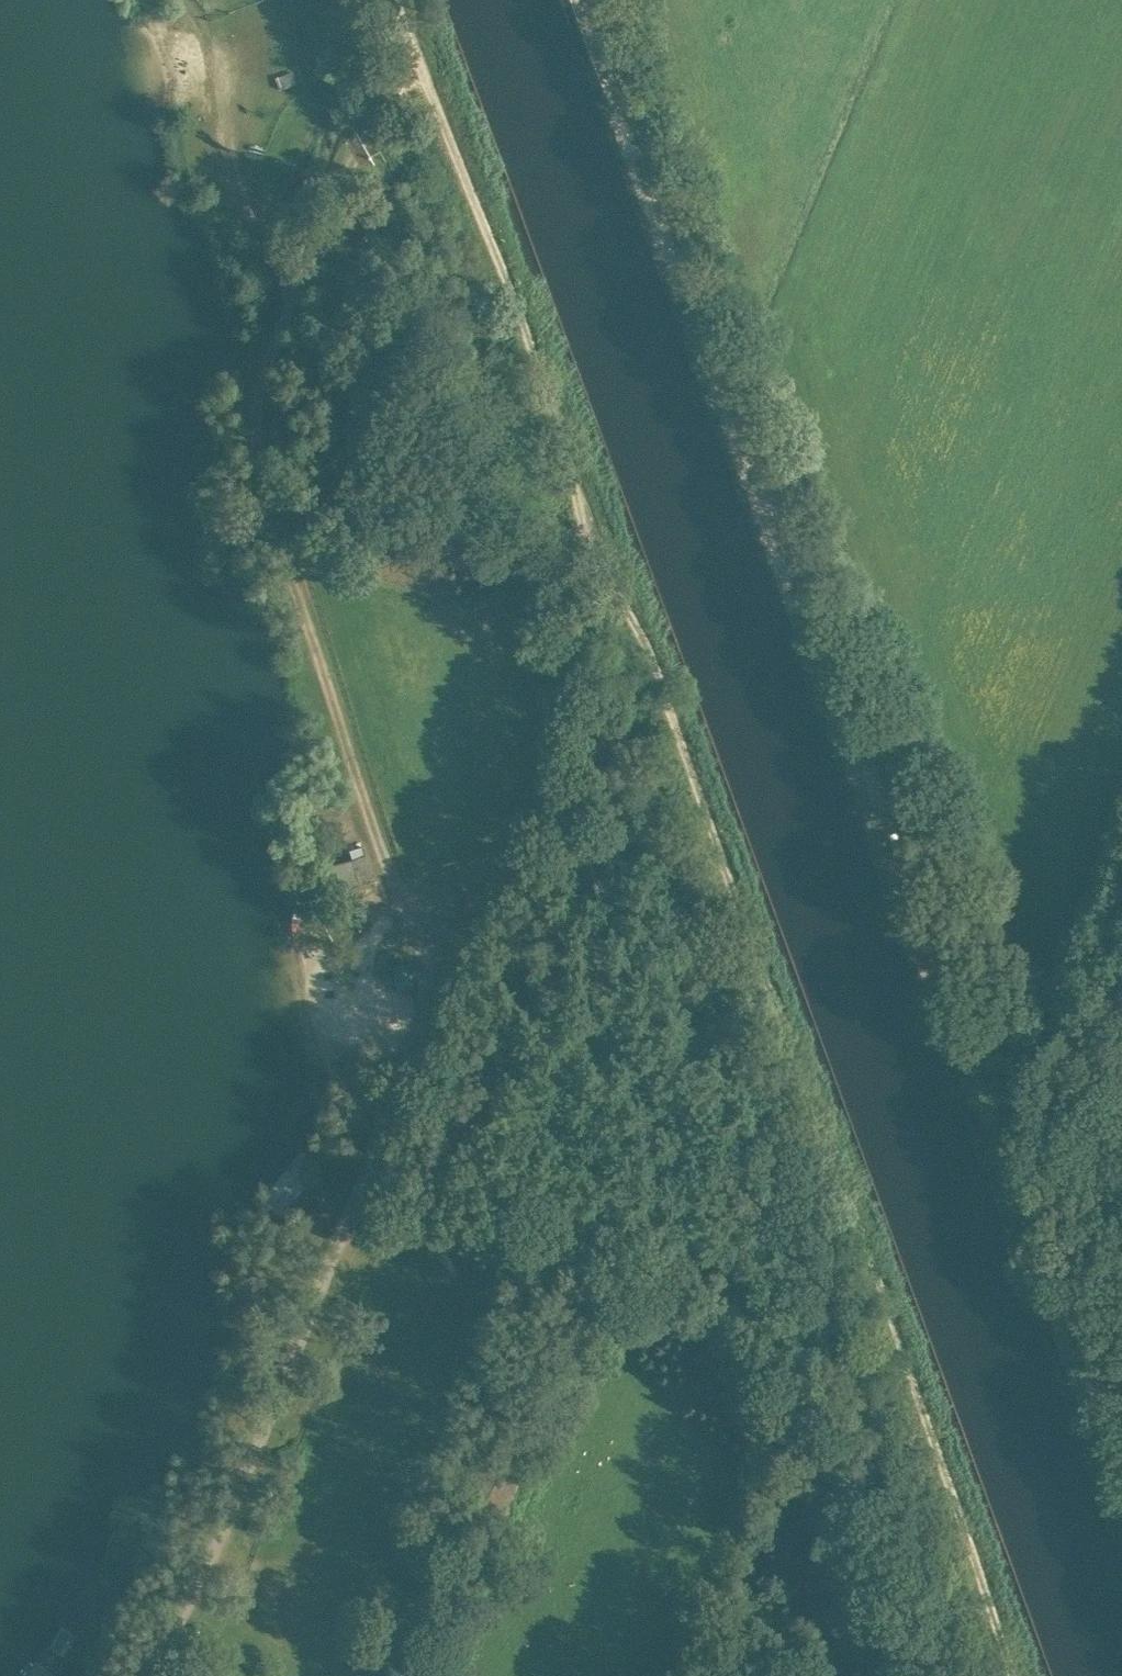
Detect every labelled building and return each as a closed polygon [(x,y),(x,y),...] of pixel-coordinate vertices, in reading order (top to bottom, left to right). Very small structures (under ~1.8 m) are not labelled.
[(459,1498),(501,1520),(519,1484),(477,1463),(459,1498)] [(252,1520),(247,1531),(257,1535),(262,1524),(252,1520)]
